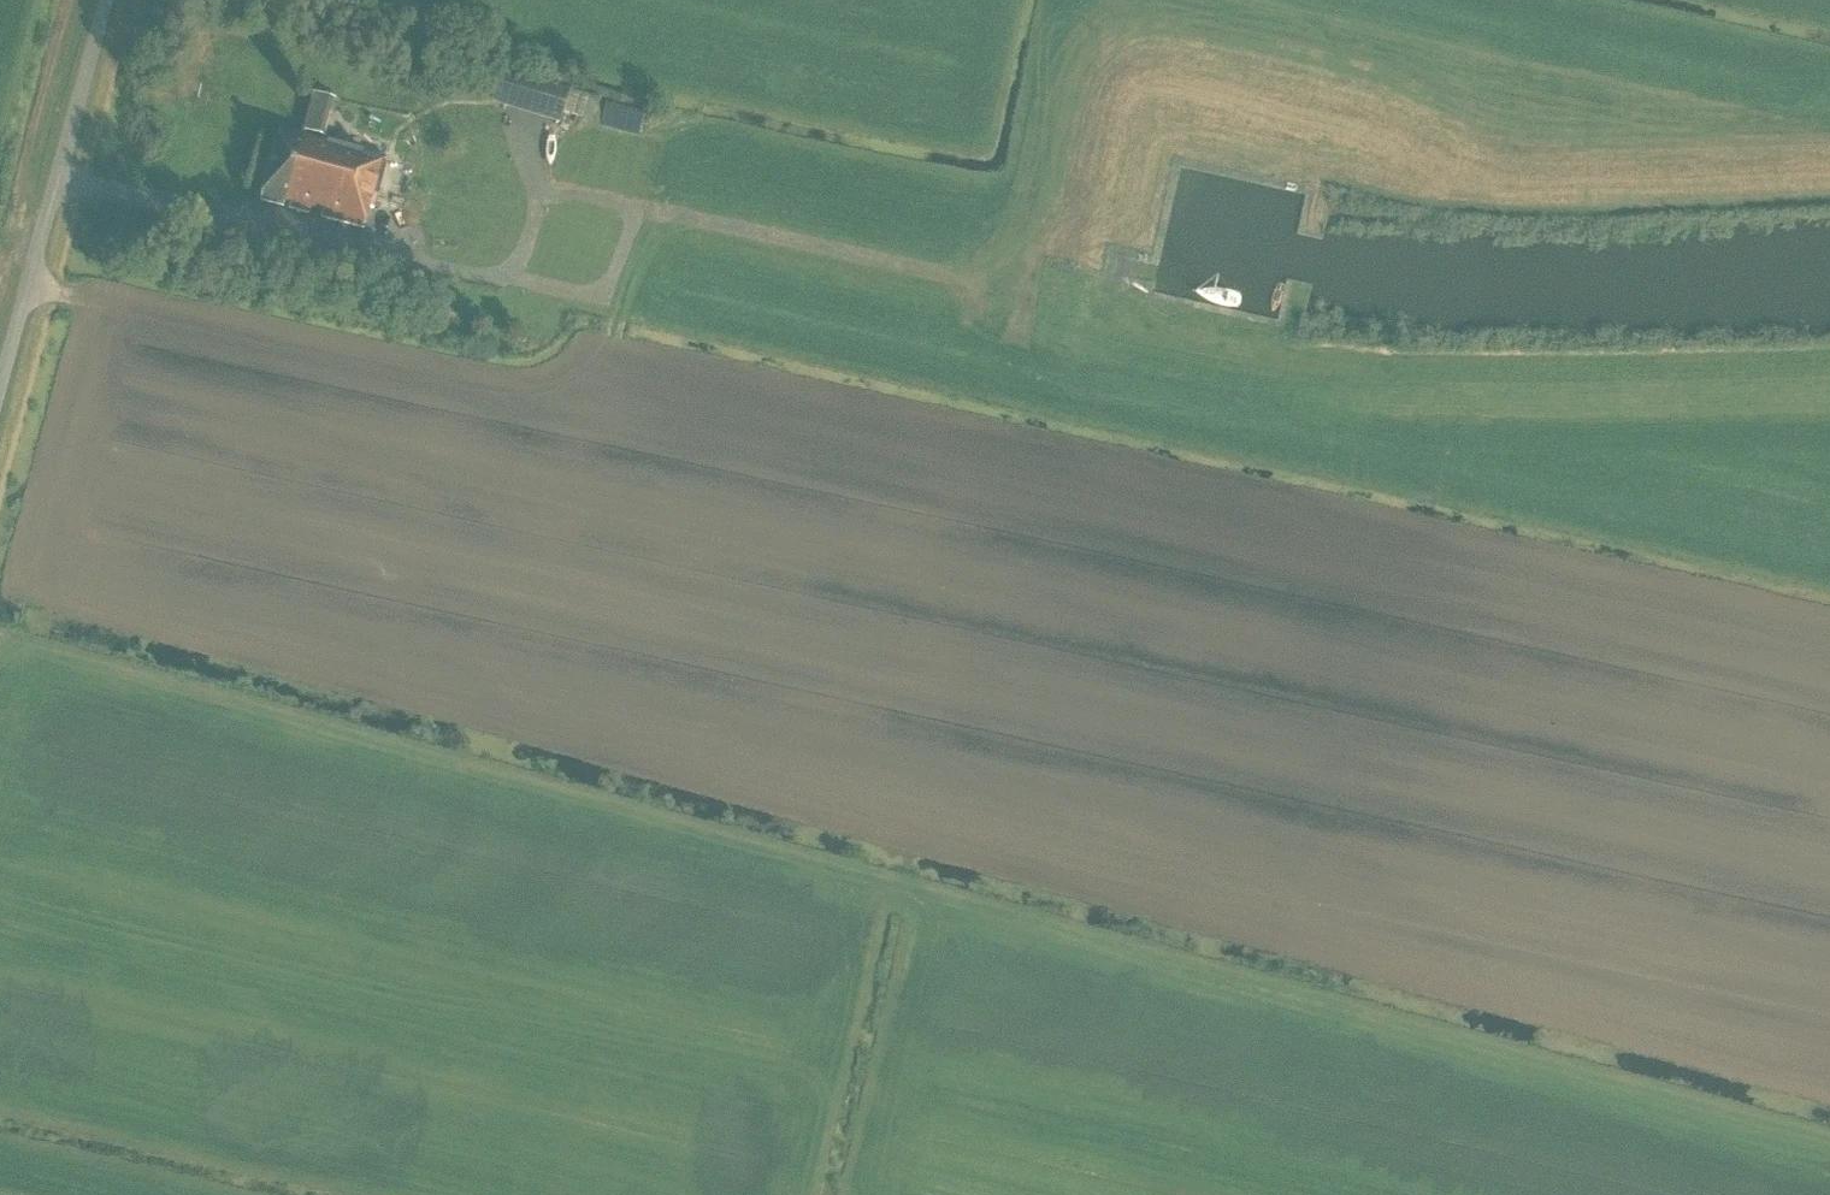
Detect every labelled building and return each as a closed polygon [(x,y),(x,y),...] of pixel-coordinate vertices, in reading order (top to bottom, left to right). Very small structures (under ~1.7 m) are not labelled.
[(570,90),(501,69),(493,97),(562,118),(564,111),(576,115),(582,94),(570,90)] [(374,207),(388,158),(280,129),(261,199),(365,226),(370,206),(374,207)]
